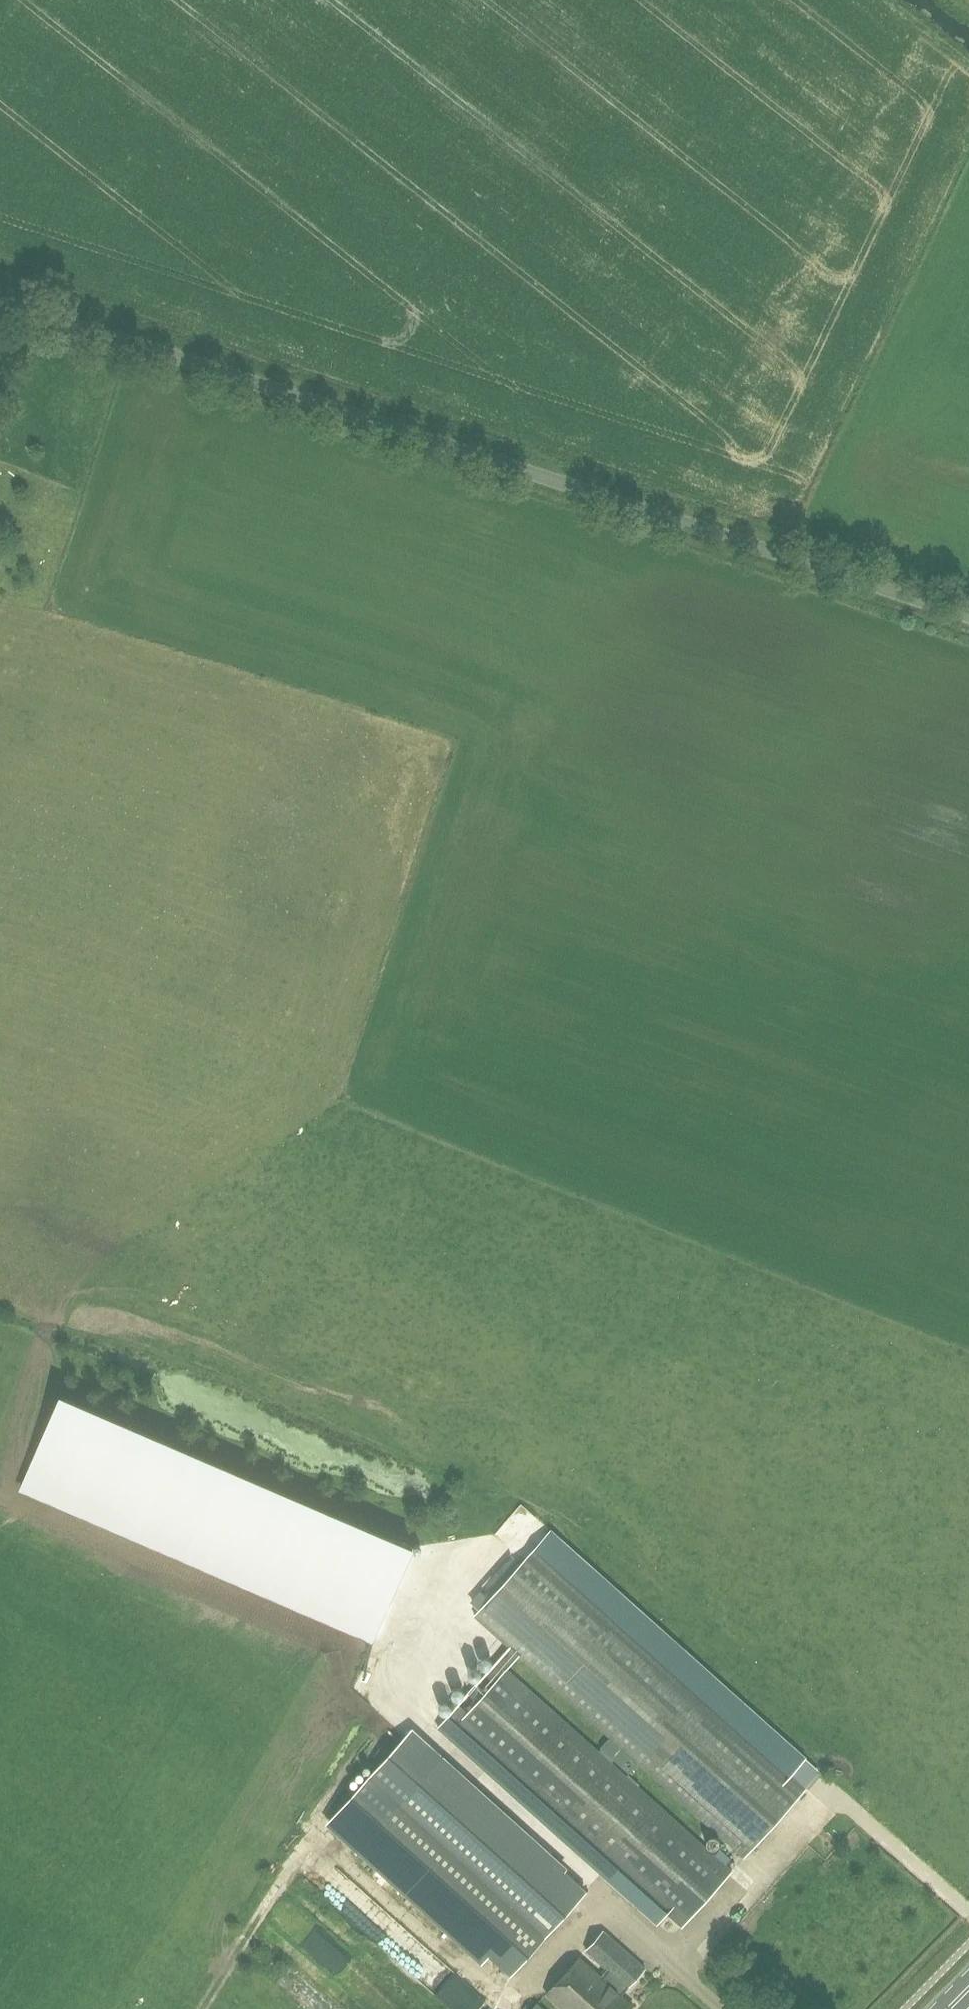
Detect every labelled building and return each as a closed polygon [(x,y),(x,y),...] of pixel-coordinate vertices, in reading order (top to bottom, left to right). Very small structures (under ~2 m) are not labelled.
[(410,1545),(58,1397),(20,1489),(372,1637),(410,1545)] [(554,1532),(478,1616),(747,1859),(808,1791),(794,1777),(810,1759),(554,1532)] [(501,1662),(439,1728),(659,1927),(669,1916),(683,1929),(734,1873),(501,1662)] [(550,1857),(545,1863),(404,1738),(335,1815),(446,1914),(513,1974),(587,1891),(550,1857)] [(601,1977),(580,1957),(547,1993),(565,2008),(630,2008),(633,2006),(621,1996),(646,1969),(605,1931),(587,1950),(608,1969),(601,1977)]
